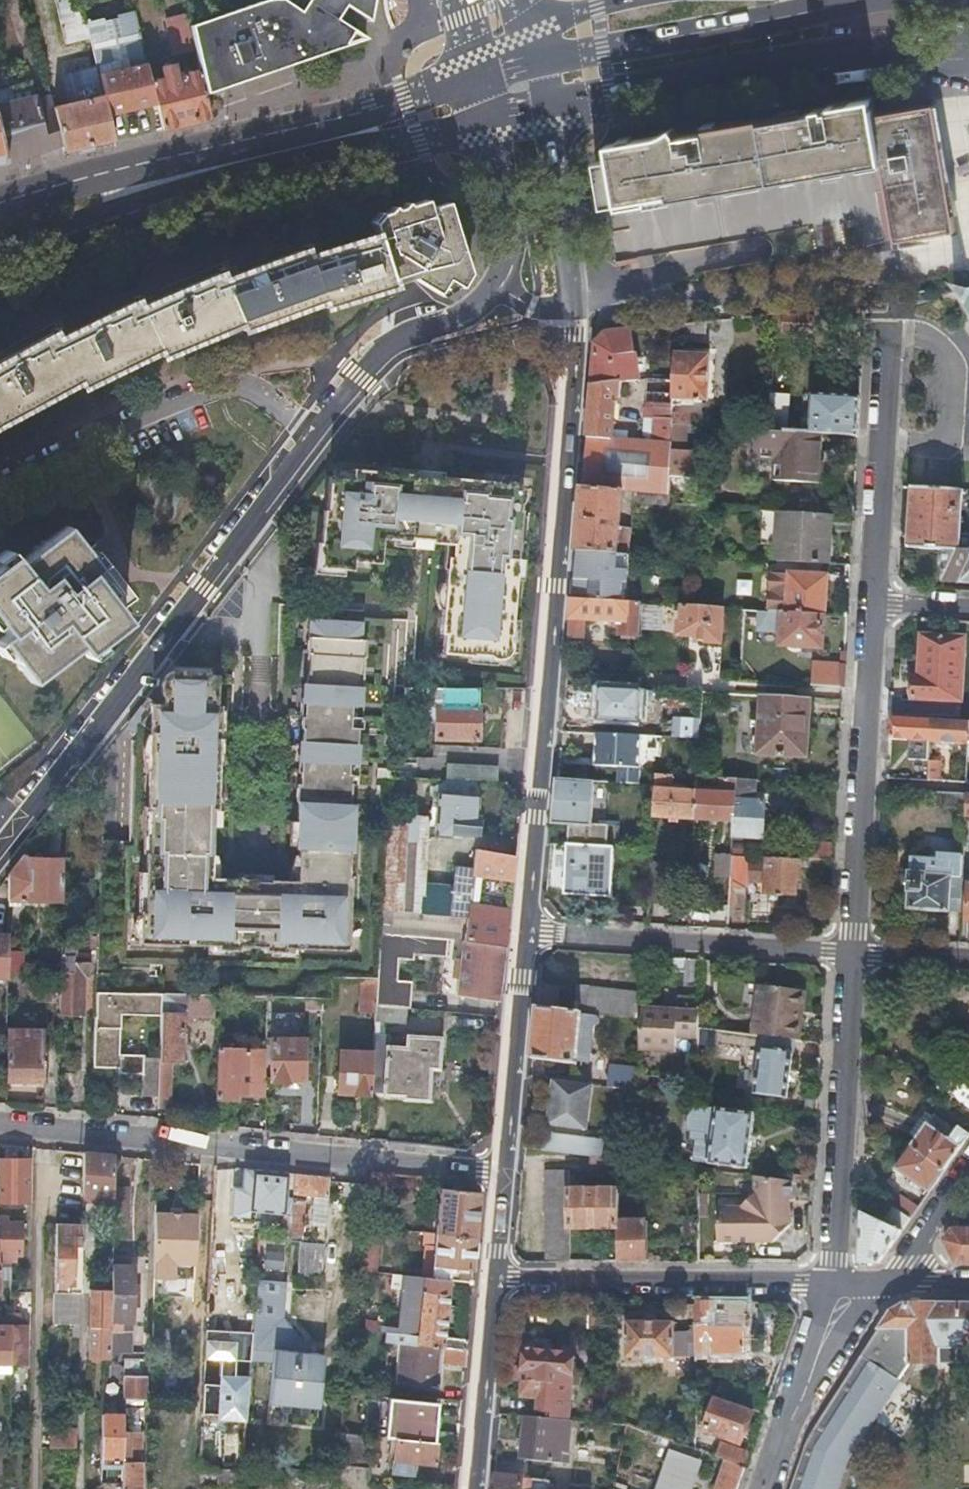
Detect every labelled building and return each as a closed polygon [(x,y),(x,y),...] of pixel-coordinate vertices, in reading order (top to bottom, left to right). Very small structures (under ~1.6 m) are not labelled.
[(79,0),(54,0),(63,38),(86,32),(85,25),(79,0)] [(193,48),(198,68),(204,93),(259,74),(297,60),(345,43),(363,37),(368,7),(369,0),(306,0),(299,12),(285,3),(281,0),(264,0),(244,7),(188,25),(193,48)] [(96,74),(144,63),(133,13),(85,25),(86,32),(94,65),(96,74)] [(188,25),(185,13),(165,18),(173,53),(193,48),(188,25)] [(154,102),(149,80),(144,63),(96,74),(105,114),(154,102)] [(210,117),(204,93),(198,68),(174,74),(171,64),(160,67),(163,76),(149,80),(154,102),(160,129),(210,117)] [(96,74),(94,65),(61,73),(68,103),(52,106),(60,143),(62,150),(62,152),(111,140),(105,114),(96,74)] [(49,96),(35,99),(34,96),(33,96),(29,80),(10,85),(9,86),(0,88),(0,145),(4,162),(60,143),(52,106),(49,96)] [(615,203),(880,158),(872,112),(869,95),(702,123),(702,127),(606,143),(608,154),(594,157),(602,200),(614,198),(615,203)] [(932,101),(872,112),(880,158),(893,236),(953,226),(932,101)] [(466,272),(444,200),(425,206),(424,200),(376,216),(373,220),(370,223),(373,232),(303,254),(302,248),(218,278),(216,272),(135,305),(132,299),(53,337),(49,331),(0,358),(0,418),(49,391),(46,385),(71,372),(74,377),(78,384),(116,366),(129,360),(126,354),(153,341),(156,347),(159,355),(194,339),(210,332),(207,326),(233,315),(235,322),(238,328),(290,308),(288,302),(316,291),(319,298),(321,304),(410,278),(434,291),(443,278),(455,286),(457,285),(466,272)] [(635,263),(650,261),(648,250),(633,253),(635,263)] [(953,288),(968,310),(968,287),(953,288)] [(316,291),(288,302),(290,308),(319,298),(316,291)] [(233,315),(207,326),(210,332),(235,322),(233,315)] [(705,321),(676,324),(675,341),(703,343),(705,321)] [(593,344),(590,386),(620,381),(620,383),(636,380),(630,330),(601,334),(593,344)] [(153,341),(126,354),(129,360),(156,347),(153,341)] [(672,393),(672,399),(705,401),(708,355),(675,353),(673,374),(673,380),(672,393)] [(71,372),(46,385),(49,391),(74,377),(71,372)] [(644,379),(643,392),(672,393),(673,380),(659,379),(644,379)] [(620,381),(590,386),(585,437),(610,438),(613,402),(613,396),(619,396),(620,381)] [(585,437),(581,486),(622,490),(667,493),(668,477),(669,449),(671,424),(672,399),(672,393),(643,392),(641,433),(642,433),(651,434),(651,442),(646,441),(610,438),(585,437)] [(819,432),(855,434),(858,397),(810,394),(808,419),(801,419),(800,431),(819,432)] [(767,407),(766,429),(787,431),(788,419),(777,418),(778,408),(767,407)] [(669,449),(668,477),(698,479),(700,451),(683,450),(684,425),(671,424),(669,449)] [(818,462),(819,432),(800,431),(787,431),(766,429),(750,428),(748,456),(770,457),(768,479),(816,482),(818,462)] [(651,434),(642,433),(646,441),(651,442),(651,434)] [(440,650),(471,653),(471,650),(478,650),(485,652),(489,655),(495,656),(501,654),(503,651),(505,647),(505,642),(504,639),(504,633),(507,633),(518,509),(516,509),(517,502),(520,496),(520,491),(518,486),(516,485),(511,482),(505,482),(501,484),(494,484),(494,481),(440,475),(440,478),(435,477),(435,482),(415,480),(416,473),(351,467),(349,476),(327,474),(324,508),(321,508),(318,541),(321,541),(319,564),(350,568),(350,559),(377,562),(379,537),(449,543),(448,557),(444,557),(438,631),(442,631),(440,650)] [(416,473),(415,480),(435,482),(435,477),(440,478),(440,475),(441,471),(416,469),(416,473)] [(962,494),(963,487),(911,484),(908,545),(944,547),(958,548),(959,533),(956,533),(957,505),(962,494)] [(581,486),(575,551),(627,554),(630,526),(619,526),(622,490),(581,486)] [(769,561),(827,564),(831,513),(772,510),(769,561)] [(85,646),(120,618),(85,571),(93,565),(62,525),(61,524),(14,560),(8,553),(0,559),(0,626),(4,632),(0,635),(0,643),(28,679),(75,642),(80,649),(85,646)] [(959,533),(958,548),(968,548),(968,533),(959,533)] [(958,548),(944,547),(942,576),(959,577),(959,579),(968,580),(968,548),(958,548)] [(568,598),(568,600),(623,603),(627,554),(575,551),(571,598),(568,598)] [(783,612),(822,614),(824,576),(769,573),(766,611),(783,612)] [(568,600),(566,638),(582,639),(583,621),(617,623),(616,635),(635,637),(635,626),(637,604),(623,603),(568,600)] [(637,604),(635,626),(653,628),(654,605),(637,604)] [(719,641),(721,608),(681,606),(680,621),(678,620),(678,634),(695,635),(695,640),(719,641)] [(820,647),(822,614),(783,612),(782,626),(780,627),(780,639),(797,641),(797,646),(820,647)] [(344,946),(348,848),(350,848),(352,800),(347,800),(348,781),(354,781),(356,756),(349,755),(349,744),(351,744),(353,725),(359,726),(360,698),(360,686),(354,685),(356,664),(362,665),(364,637),(357,636),(358,621),(309,618),(308,634),(306,634),(305,661),(307,661),(303,682),(302,695),(299,695),(298,712),(302,712),(299,751),(296,751),(293,780),(296,780),(296,796),(295,797),(294,845),(296,845),(295,876),(267,875),(268,877),(236,876),(236,874),(209,873),(211,803),(215,804),(218,702),(214,702),(215,671),(188,670),(188,666),(177,665),(172,666),(165,669),(161,673),(159,678),(157,686),(159,693),(163,699),(162,700),(154,700),(146,693),(117,730),(116,734),(124,739),(140,719),(150,720),(146,803),(149,803),(146,848),(144,848),(141,907),(137,907),(136,937),(214,940),(214,944),(236,945),(236,942),(261,943),(261,947),(283,948),(283,944),(344,946)] [(912,675),(910,696),(959,699),(963,636),(920,634),(918,675),(912,675)] [(738,681),(738,682),(796,685),(797,664),(760,662),(739,660),(738,677),(738,678),(738,681)] [(841,686),(842,661),(810,660),(808,684),(841,686)] [(477,686),(402,685),(402,705),(425,706),(425,716),(434,717),(433,735),(476,735),(477,686)] [(638,722),(639,689),(597,686),(596,719),(638,722)] [(805,756),(808,699),(758,696),(757,716),(763,716),(761,736),(756,735),(755,753),(776,754),(776,756),(784,756),(785,755),(805,756)] [(929,718),(888,716),(887,738),(908,739),(907,759),(927,760),(927,752),(928,740),(929,718)] [(671,738),(697,739),(698,720),(672,718),(671,738)] [(968,720),(929,718),(928,740),(967,742),(968,720)] [(639,768),(640,736),(596,734),(594,766),(639,768)] [(939,761),(927,760),(927,763),(926,778),(938,779),(939,761)] [(652,813),(692,816),(694,792),(685,791),(685,786),(670,785),(671,775),(654,774),(652,813)] [(477,794),(478,778),(432,776),(430,796),(436,797),(433,834),(450,836),(451,830),(473,832),(474,815),(476,815),(478,795),(477,794)] [(556,778),(553,812),(553,822),(572,824),(570,844),(612,847),(616,847),(617,826),(590,824),(593,781),(556,778)] [(694,792),(692,816),(732,819),(735,779),(719,778),(718,787),(702,787),(702,792),(694,792)] [(732,819),(731,835),(761,837),(764,800),(754,799),(755,780),(735,779),(732,819)] [(965,791),(964,791),(936,789),(935,803),(965,804),(965,791)] [(398,813),(387,812),(383,878),(421,881),(426,815),(398,813)] [(800,857),(830,859),(831,842),(801,841),(800,857)] [(570,844),(550,843),(546,892),(609,896),(612,847),(570,844)] [(514,853),(509,853),(473,846),(470,865),(464,914),(461,936),(502,941),(503,941),(514,853)] [(28,857),(21,854),(7,872),(7,903),(18,903),(18,899),(61,900),(62,857),(28,857)] [(731,854),(729,884),(746,885),(747,877),(764,878),(764,891),(796,893),(797,878),(799,879),(800,857),(731,854)] [(938,859),(910,857),(908,907),(907,918),(932,919),(933,908),(947,909),(959,910),(961,876),(962,855),(939,854),(938,859)] [(649,861),(647,902),(663,903),(665,862),(649,861)] [(464,914),(470,865),(452,863),(450,883),(421,881),(383,878),(381,908),(464,914)] [(461,936),(464,914),(381,908),(379,932),(447,938),(461,939),(461,936)] [(447,938),(379,932),(376,975),(374,1003),(405,1005),(407,982),(394,981),(396,960),(413,961),(413,954),(446,957),(447,938)] [(496,994),(502,941),(461,936),(461,939),(460,956),(454,955),(452,975),(457,975),(456,990),(496,994)] [(72,961),(72,945),(60,945),(59,1013),(80,1013),(81,975),(88,975),(88,962),(72,961)] [(374,1003),(376,975),(361,974),(359,1009),(374,1010),(374,1003)] [(537,982),(531,1057),(575,1063),(575,1059),(585,1060),(590,1013),(584,1012),(584,1010),(555,1007),(557,985),(537,982)] [(792,1038),(796,1039),(803,989),(759,983),(752,1033),(759,1034),(792,1038)] [(639,992),(589,986),(586,1011),(636,1016),(639,992)] [(159,1013),(160,992),(93,990),(91,1066),(116,1067),(116,1072),(142,1073),(141,1098),(156,1098),(158,1057),(142,1057),(142,1052),(117,1051),(118,1011),(159,1013)] [(212,1015),(213,993),(160,992),(159,1013),(158,1057),(156,1098),(156,1107),(168,1108),(170,1058),(181,1059),(182,1016),(195,1017),(195,1014),(212,1015)] [(699,1003),(677,1001),(676,1006),(663,1006),(641,1004),(638,1049),(675,1051),(676,1037),(698,1038),(699,1003)] [(405,1005),(374,1003),(374,1010),(373,1018),(404,1020),(405,1005)] [(5,1059),(4,1080),(42,1081),(42,1030),(5,1029),(5,1059)] [(388,1031),(372,1030),(371,1051),(368,1088),(382,1089),(382,1092),(402,1093),(401,1096),(425,1098),(428,1066),(436,1066),(438,1036),(406,1034),(405,1047),(386,1046),(388,1031)] [(785,1096),(792,1038),(759,1034),(752,1091),(785,1096)] [(270,1037),(269,1079),(301,1079),(303,1037),(270,1037)] [(264,1094),(265,1048),(217,1046),(215,1097),(237,1097),(237,1093),(264,1094)] [(336,1089),(368,1092),(368,1088),(371,1051),(338,1049),(336,1089)] [(607,1086),(631,1089),(632,1089),(635,1066),(609,1063),(607,1086)] [(936,1088),(956,1101),(968,1109),(968,1073),(968,1074),(948,1064),(936,1088)] [(636,1075),(636,1089),(664,1091),(664,1077),(636,1075)] [(590,1084),(553,1079),(547,1124),(584,1128),(590,1084)] [(704,1158),(708,1158),(708,1161),(746,1165),(753,1110),(714,1105),(714,1107),(710,1107),(710,1106),(690,1103),(690,1104),(688,1104),(685,1128),(689,1129),(689,1132),(695,1133),(692,1158),(704,1160),(704,1158)] [(908,1131),(915,1136),(926,1121),(947,1136),(953,1128),(925,1108),(908,1131)] [(910,1144),(943,1168),(968,1131),(968,1130),(957,1122),(953,1128),(947,1136),(926,1121),(915,1136),(910,1144)] [(548,1133),(546,1150),(590,1154),(595,1154),(597,1138),(548,1133)] [(894,1166),(928,1190),(943,1168),(910,1144),(894,1166)] [(114,1152),(83,1149),(81,1193),(112,1195),(113,1184),(114,1152)] [(590,1172),(617,1171),(617,1156),(595,1154),(590,1154),(590,1172)] [(0,1157),(0,1199),(28,1199),(28,1157),(0,1157)] [(287,1170),(242,1165),(241,1187),(229,1187),(227,1207),(284,1212),(287,1170)] [(368,1169),(364,1225),(385,1227),(388,1188),(387,1188),(388,1171),(368,1169)] [(568,1226),(617,1225),(617,1219),(617,1187),(568,1188),(568,1170),(543,1170),(543,1260),(568,1260),(568,1226)] [(328,1174),(294,1171),(292,1192),(314,1194),(327,1195),(328,1174)] [(793,1197),(794,1179),(755,1174),(754,1193),(741,1205),(717,1205),(717,1240),(740,1240),(740,1234),(746,1234),(746,1240),(772,1240),(790,1222),(791,1197),(793,1197)] [(113,1184),(112,1195),(112,1220),(125,1220),(127,1185),(113,1184)] [(474,1235),(478,1190),(438,1187),(434,1232),(474,1235)] [(884,1200),(893,1206),(909,1217),(917,1205),(893,1188),(884,1200)] [(697,1190),(697,1201),(706,1201),(706,1190),(697,1190)] [(327,1195),(314,1194),(312,1216),(325,1217),(327,1195)] [(291,1200),(289,1239),(298,1239),(295,1273),(320,1275),(323,1240),(304,1239),(307,1202),(291,1200)] [(909,1217),(893,1206),(888,1214),(874,1204),(871,1209),(861,1203),(857,1261),(879,1261),(909,1217)] [(193,1260),(196,1211),(153,1209),(151,1274),(172,1275),(173,1259),(193,1260)] [(11,1261),(15,1261),(14,1254),(19,1254),(19,1221),(6,1221),(6,1216),(0,1216),(0,1261),(11,1261)] [(617,1219),(617,1225),(618,1260),(658,1260),(658,1254),(653,1254),(653,1250),(647,1250),(647,1219),(617,1219)] [(82,1222),(80,1222),(54,1222),(52,1290),(78,1291),(80,1239),(82,1239),(82,1222)] [(968,1261),(968,1228),(951,1227),(943,1239),(955,1261),(968,1261)] [(474,1235),(434,1232),(430,1275),(446,1277),(447,1266),(471,1268),(474,1235)] [(260,1249),(259,1268),(281,1269),(282,1249),(260,1249)] [(10,1325),(11,1325),(11,1261),(0,1261),(0,1324),(10,1325)] [(116,1356),(129,1356),(130,1303),(131,1280),(131,1263),(111,1262),(108,1362),(116,1363),(116,1356)] [(446,1277),(430,1275),(389,1271),(388,1286),(400,1287),(396,1325),(380,1323),(379,1329),(386,1330),(417,1333),(422,1289),(446,1292),(446,1291),(447,1277),(446,1277)] [(255,1278),(252,1308),(272,1310),(274,1279),(255,1278)] [(282,1280),(274,1279),(272,1310),(280,1311),(282,1280)] [(89,1300),(88,1362),(107,1362),(109,1288),(89,1287),(89,1294),(87,1294),(87,1300),(89,1300)] [(417,1333),(386,1330),(385,1341),(396,1342),(463,1349),(464,1337),(442,1335),(446,1292),(422,1289),(417,1333)] [(77,1321),(78,1291),(52,1290),(52,1320),(77,1321)] [(588,1326),(604,1327),(604,1301),(588,1301),(588,1326)] [(694,1342),(694,1350),(744,1351),(746,1301),(695,1301),(695,1331),(694,1342)] [(903,1301),(890,1308),(878,1327),(907,1327),(907,1361),(938,1361),(938,1360),(938,1347),(954,1347),(968,1347),(968,1301),(903,1301)] [(250,1332),(249,1358),(268,1359),(272,1310),(252,1308),(250,1332)] [(289,1350),(291,1328),(289,1326),(290,1311),(280,1311),(272,1310),(268,1359),(270,1359),(270,1362),(288,1363),(289,1350)] [(673,1342),(673,1331),(673,1321),(627,1321),(627,1356),(673,1356),(673,1342)] [(9,1360),(10,1325),(0,1324),(0,1360),(9,1360)] [(9,1360),(24,1360),(25,1325),(11,1325),(10,1325),(9,1360)] [(819,1418),(809,1433),(805,1443),(789,1488),(829,1488),(839,1460),(891,1377),(895,1379),(907,1361),(907,1327),(878,1327),(819,1418)] [(288,1363),(285,1400),(318,1402),(322,1352),(302,1351),(303,1342),(291,1328),(289,1350),(288,1363)] [(250,1332),(205,1330),(201,1415),(219,1416),(218,1420),(247,1422),(249,1379),(233,1378),(233,1357),(249,1358),(250,1332)] [(673,1342),(694,1342),(695,1331),(673,1331),(673,1342)] [(572,1382),(581,1383),(582,1368),(573,1367),(574,1349),(551,1347),(552,1340),(550,1337),(534,1336),(531,1339),(531,1346),(528,1346),(527,1348),(526,1348),(524,1366),(523,1374),(514,1373),(513,1379),(523,1379),(572,1382)] [(438,1363),(462,1365),(463,1349),(396,1342),(392,1381),(436,1385),(438,1363)] [(955,1360),(954,1347),(938,1347),(938,1360),(955,1360)] [(9,1371),(9,1360),(0,1360),(0,1371),(9,1371)] [(9,1360),(9,1371),(24,1371),(24,1360),(9,1360)] [(267,1399),(285,1400),(288,1363),(270,1362),(267,1399)] [(895,1379),(891,1377),(839,1460),(829,1488),(835,1488),(844,1462),(895,1379)] [(554,1417),(568,1418),(572,1382),(523,1379),(521,1395),(537,1397),(536,1411),(554,1412),(554,1417)] [(143,1380),(122,1380),(121,1403),(143,1403),(143,1380)] [(740,1404),(753,1408),(763,1412),(767,1400),(744,1392),(740,1404)] [(740,1404),(716,1395),(704,1428),(741,1442),(753,1408),(740,1404)] [(399,1409),(397,1436),(429,1439),(433,1401),(412,1399),(411,1410),(399,1409)] [(121,1466),(121,1435),(121,1413),(101,1412),(99,1465),(121,1466)] [(568,1462),(572,1418),(568,1418),(554,1417),(524,1415),(520,1458),(568,1462)] [(45,1425),(44,1447),(74,1448),(74,1426),(45,1425)] [(338,1431),(335,1463),(368,1465),(370,1433),(338,1431)] [(120,1488),(138,1488),(139,1435),(121,1435),(121,1466),(120,1488)] [(430,1460),(431,1439),(429,1439),(397,1436),(392,1435),(390,1457),(430,1460)] [(700,1449),(693,1447),(672,1439),(669,1448),(697,1458),(700,1449)] [(721,1441),(716,1455),(726,1459),(744,1466),(749,1452),(721,1441)] [(697,1458),(669,1448),(655,1488),(687,1488),(698,1458),(697,1458)] [(744,1466),(726,1459),(715,1488),(736,1488),(744,1466)] [(492,1488),(548,1488),(548,1480),(523,1478),(523,1474),(517,1473),(517,1476),(493,1474),(492,1488)]
